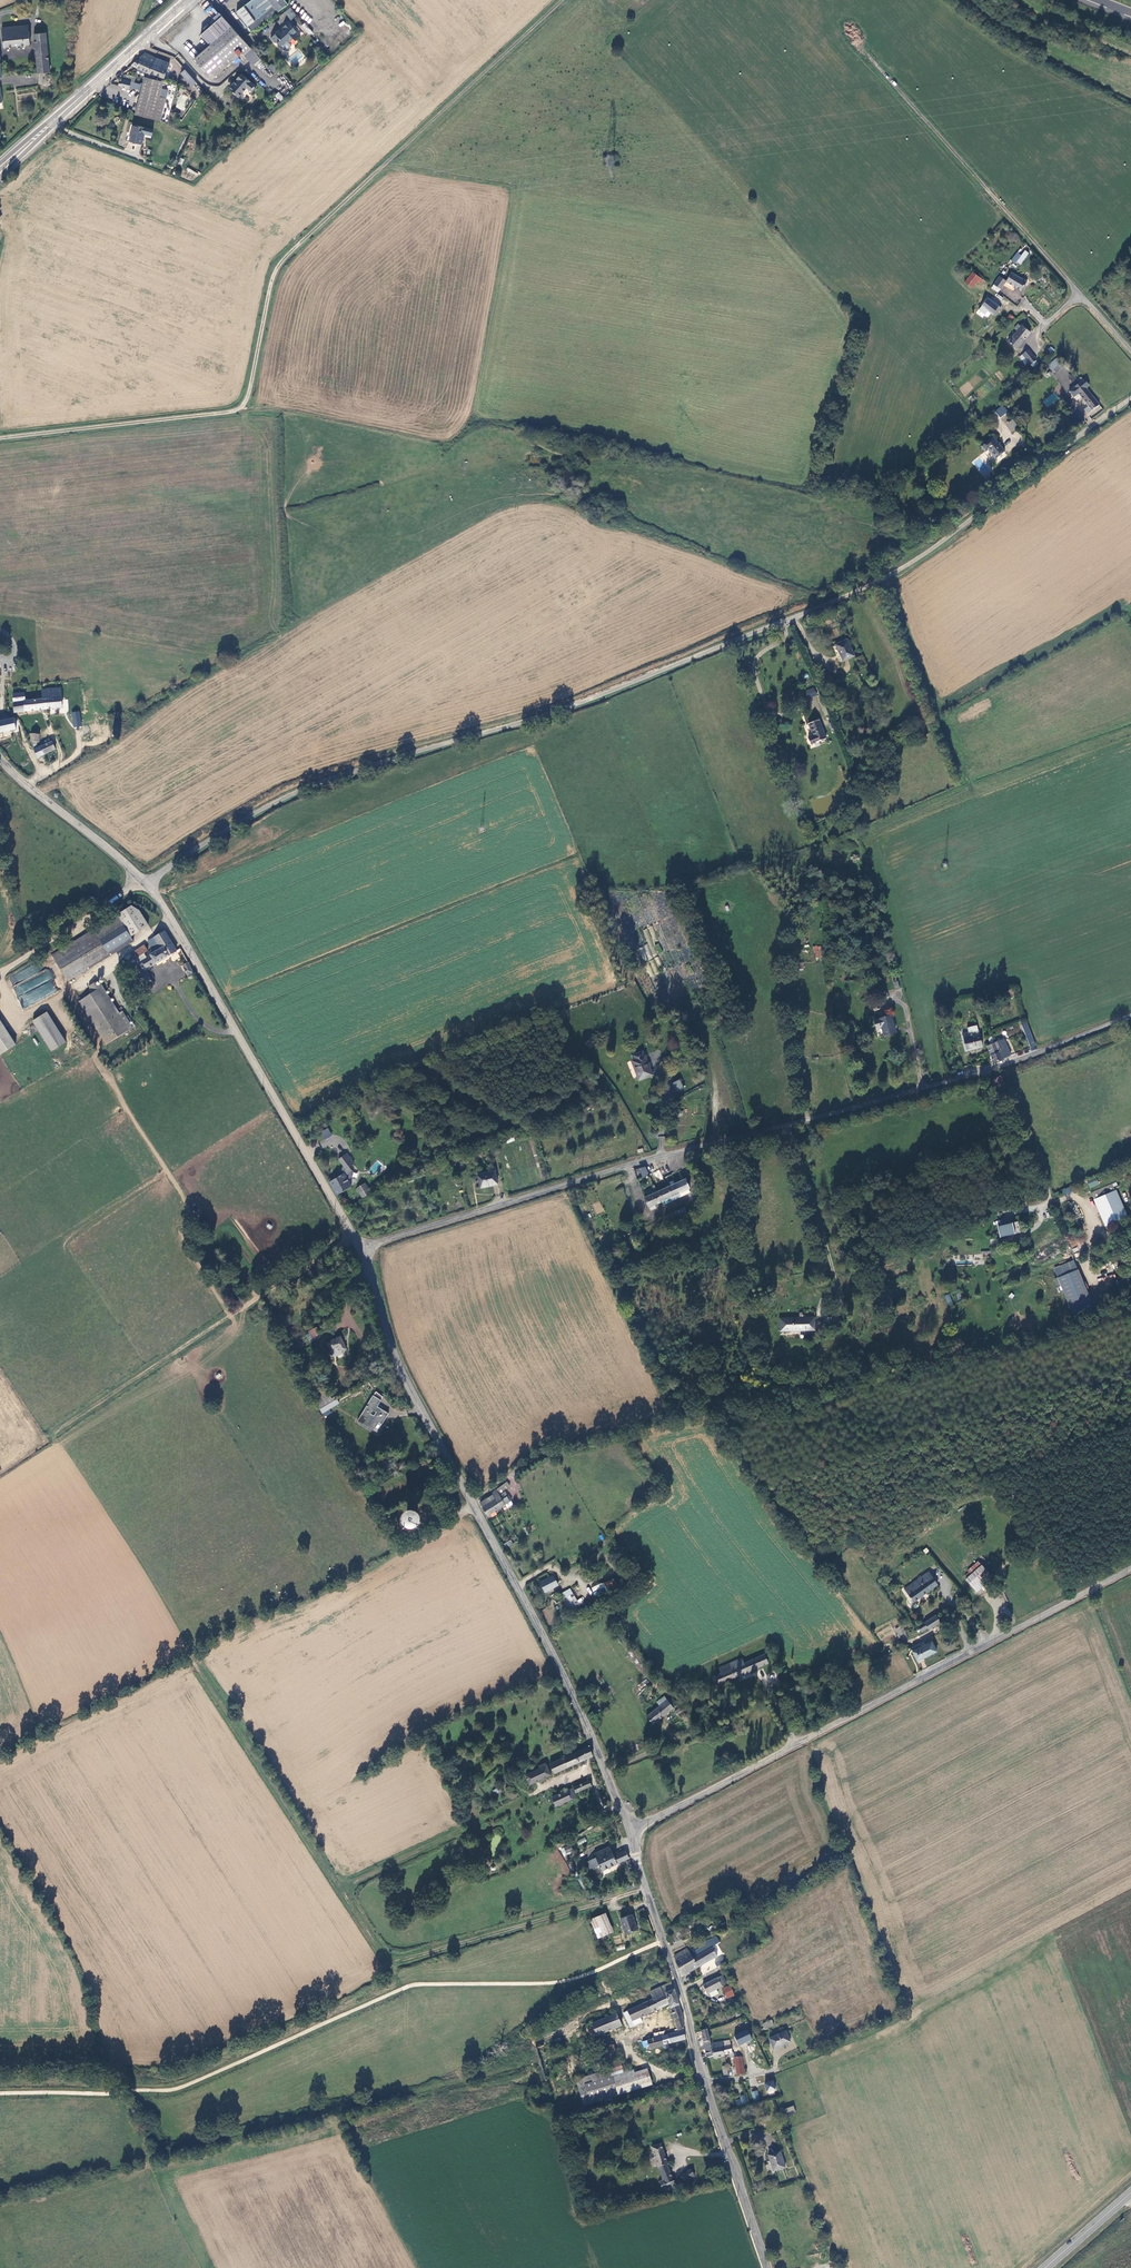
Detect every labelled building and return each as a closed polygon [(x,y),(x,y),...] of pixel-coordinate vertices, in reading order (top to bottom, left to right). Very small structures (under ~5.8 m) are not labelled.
[(290,3),(288,0),(252,0),(238,11),(253,31),(290,3)] [(293,6),(287,11),(293,19),(299,15),(293,6)] [(254,66),(262,59),(221,13),(215,18),(218,21),(202,35),(212,46),(196,59),(213,79),(243,53),(254,66)] [(283,46),(285,49),(290,49),(290,47),(292,45),(293,43),(291,41),(294,38),(295,39),(299,35),(296,31),(297,31),(289,22),(284,26),(285,27),(281,30),(281,32),(278,35),(276,34),(272,38),(275,42),(278,42),(282,46),(283,46)] [(299,25),(296,27),(301,33),(305,31),(299,25)] [(27,27),(2,29),(4,46),(29,44),(27,27)] [(37,74),(49,72),(45,34),(33,35),(37,74)] [(188,51),(193,46),(188,42),(183,47),(188,51)] [(188,52),(193,57),(197,52),(193,48),(188,52)] [(156,59),(145,54),(143,56),(140,61),(138,60),(131,66),(149,74),(150,73),(156,59)] [(169,64),(156,59),(150,73),(163,79),(169,64)] [(279,78),(285,74),(280,69),(275,74),(279,78)] [(197,84),(185,71),(181,75),(192,88),(197,84)] [(239,80),(231,90),(240,97),(248,88),(251,91),(255,85),(242,75),(238,80),(239,80)] [(133,89),(137,79),(123,76),(120,88),(132,90),(132,89),(133,89)] [(140,93),(134,115),(134,116),(152,120),(158,99),(162,88),(155,85),(157,81),(149,79),(147,84),(143,83),(144,79),(137,79),(133,89),(138,90),(139,92),(140,93)] [(281,101),(284,97),(278,92),(275,96),(281,101)] [(165,100),(158,99),(152,120),(159,122),(165,100)] [(151,129),(132,126),(130,141),(142,144),(144,134),(150,135),(151,129)] [(181,154),(178,164),(198,172),(200,165),(190,161),(191,157),(181,154)] [(1018,255),(1013,262),(1015,264),(1016,262),(1019,265),(1029,254),(1025,251),(1020,257),(1018,255)] [(1010,260),(1013,262),(1018,255),(1016,254),(1010,260)] [(971,271),(963,282),(971,287),(978,276),(971,271)] [(1005,281),(1021,289),(1026,281),(1011,272),(1006,280),(1005,281)] [(997,292),(1005,281),(1006,280),(999,276),(991,287),(997,292)] [(995,314),(1000,308),(986,298),(981,306),(992,313),(992,312),(995,314)] [(1009,313),(1004,320),(1008,323),(1012,316),(1009,313)] [(1016,332),(1007,342),(1015,348),(1028,333),(1021,326),(1019,328),(1017,325),(1013,329),(1016,332)] [(1027,349),(1021,354),(1030,364),(1035,359),(1027,349)] [(1058,364),(1054,360),(1046,367),(1050,371),(1058,364)] [(1079,377),(1076,380),(1079,383),(1068,392),(1073,398),(1078,394),(1091,411),(1098,405),(1084,389),(1088,385),(1079,377)] [(1042,401),(1048,408),(1059,398),(1054,392),(1042,401)] [(1004,419),(1009,415),(1002,406),(996,410),(1004,419)] [(1012,432),(1019,426),(1012,419),(1006,424),(1012,432)] [(994,459),(1003,451),(992,438),(980,448),(985,453),(987,451),(994,459)] [(831,647),(838,663),(852,657),(845,640),(831,647)] [(814,687),(805,691),(808,698),(817,694),(814,687)] [(15,712),(61,707),(60,688),(40,690),(41,692),(13,695),(15,712)] [(0,722),(0,733),(16,730),(14,719),(10,720),(0,722)] [(820,723),(809,727),(814,740),(809,742),(812,748),(827,742),(820,723)] [(56,750),(61,748),(58,739),(52,742),(56,750)] [(34,750),(38,758),(56,750),(52,742),(34,750)] [(132,907),(117,916),(131,938),(149,926),(140,911),(132,907)] [(117,916),(90,933),(106,959),(133,942),(131,938),(117,916)] [(652,926),(648,927),(652,940),(656,939),(652,926)] [(177,951),(164,931),(154,938),(162,949),(155,953),(153,949),(145,954),(148,958),(131,968),(146,991),(154,986),(145,972),(177,951)] [(68,981),(106,959),(90,933),(52,956),(68,981)] [(148,942),(153,949),(155,953),(162,949),(154,938),(148,942)] [(643,961),(653,958),(648,944),(638,948),(643,961)] [(125,958),(131,968),(148,958),(145,954),(145,953),(148,951),(144,946),(125,958)] [(192,973),(187,963),(183,965),(188,975),(192,973)] [(14,988),(21,1007),(58,993),(50,971),(25,980),(26,984),(14,988)] [(119,1015),(101,985),(98,987),(95,982),(89,986),(93,993),(80,1001),(107,1046),(129,1032),(119,1015)] [(47,1012),(33,1021),(52,1051),(66,1042),(47,1012)] [(122,1012),(119,1015),(129,1032),(133,1030),(122,1012)] [(894,1032),(890,1017),(875,1021),(876,1029),(882,1027),(884,1036),(894,1032)] [(16,1044),(0,1020),(0,1055),(16,1044)] [(966,1050),(982,1045),(978,1032),(977,1032),(976,1029),(974,1030),(973,1028),(961,1031),(966,1050)] [(1025,1031),(1031,1048),(1036,1046),(1031,1028),(1025,1031)] [(986,1047),(993,1063),(1010,1056),(1003,1040),(986,1047)] [(644,1056),(632,1061),(637,1074),(635,1075),(638,1081),(652,1075),(644,1056)] [(992,1080),(996,1088),(1004,1084),(1000,1076),(992,1080)] [(325,1139),(332,1135),(328,1127),(320,1132),(325,1139)] [(1010,1141),(995,1147),(998,1152),(1012,1146),(1010,1141)] [(347,1155),(339,1160),(344,1167),(346,1170),(342,1173),(344,1175),(344,1174),(348,1181),(353,1179),(353,1174),(349,1169),(354,1165),(347,1155)] [(646,1166),(635,1169),(637,1178),(648,1175),(646,1166)] [(344,1167),(331,1179),(332,1181),(344,1175),(342,1173),(346,1170),(344,1167)] [(481,1188),(498,1184),(495,1172),(478,1176),(481,1188)] [(329,1183),(337,1196),(351,1188),(352,1187),(348,1181),(344,1174),(344,1175),(332,1181),(329,1183)] [(678,1194),(688,1190),(684,1181),(675,1185),(678,1194)] [(1115,1190),(1112,1183),(1093,1192),(1096,1198),(1115,1190)] [(356,1190),(362,1199),(371,1194),(365,1185),(356,1190)] [(675,1185),(666,1188),(670,1197),(678,1194),(675,1185)] [(666,1188),(656,1193),(659,1202),(661,1201),(670,1197),(666,1188)] [(1115,1190),(1096,1198),(1107,1225),(1126,1216),(1115,1190)] [(656,1193),(643,1198),(647,1207),(653,1204),(659,1202),(656,1193)] [(682,1219),(679,1211),(673,1214),(677,1222),(682,1219)] [(663,1218),(666,1226),(672,1223),(669,1216),(663,1218)] [(1000,1237),(1015,1234),(1013,1222),(997,1226),(1000,1237)] [(1055,1269),(1058,1277),(1078,1269),(1075,1261),(1055,1269)] [(1058,1277),(1071,1309),(1091,1300),(1078,1269),(1058,1277)] [(1116,1276),(1098,1277),(1098,1287),(1117,1286),(1116,1276)] [(949,1294),(945,1295),(948,1305),(953,1304),(949,1294)] [(814,1315),(778,1316),(779,1330),(815,1329),(814,1315)] [(311,1339),(319,1335),(316,1326),(307,1330),(307,1331),(311,1339)] [(340,1337),(324,1342),(330,1355),(333,1354),(334,1356),(340,1354),(339,1352),(345,1350),(340,1337)] [(326,1390),(316,1395),(319,1400),(328,1394),(326,1390)] [(319,1400),(315,1402),(319,1409),(332,1401),(328,1394),(319,1400)] [(373,1395),(359,1420),(374,1429),(378,1422),(383,1425),(390,1412),(379,1406),(382,1400),(373,1395)] [(338,1404),(335,1400),(332,1401),(319,1409),(322,1413),(338,1404)] [(506,1498),(506,1497),(501,1500),(499,1496),(498,1495),(509,1487),(508,1483),(492,1493),(495,1498),(500,1507),(505,1505),(511,1501),(512,1500),(509,1496),(506,1498)] [(496,1510),(500,1507),(495,1498),(494,1499),(492,1495),(480,1503),(488,1515),(491,1513),(496,1510)] [(409,1515),(408,1515),(408,1516),(407,1517),(406,1518),(406,1519),(406,1520),(406,1521),(406,1522),(407,1523),(408,1524),(409,1525),(410,1525),(411,1525),(412,1525),(413,1525),(414,1525),(415,1524),(416,1524),(416,1523),(417,1522),(417,1521),(417,1520),(417,1519),(417,1518),(416,1517),(416,1516),(415,1516),(414,1515),(413,1515),(412,1514),(411,1514),(410,1514),(409,1515)] [(967,1573),(968,1575),(970,1577),(981,1567),(977,1564),(967,1573)] [(965,1582),(976,1593),(991,1580),(981,1567),(970,1577),(968,1575),(964,1579),(966,1581),(965,1582)] [(929,1573),(904,1589),(913,1602),(938,1585),(929,1573)] [(539,1584),(543,1593),(556,1586),(552,1577),(539,1584)] [(614,1580),(591,1586),(594,1596),(617,1589),(614,1580)] [(582,1598),(577,1601),(570,1588),(560,1594),(570,1611),(584,1602),(582,1598)] [(919,1626),(921,1630),(921,1631),(927,1628),(930,1630),(941,1623),(936,1616),(919,1626)] [(900,1626),(895,1629),(899,1636),(905,1633),(900,1626)] [(932,1641),(914,1651),(919,1661),(938,1651),(932,1641)] [(715,1686),(768,1663),(764,1654),(743,1663),(741,1658),(718,1668),(720,1673),(711,1677),(715,1686)] [(668,1701),(667,1700),(657,1708),(663,1716),(678,1704),(673,1698),(668,1701)] [(674,1712),(677,1716),(684,1711),(681,1707),(674,1712)] [(652,1724),(663,1716),(657,1708),(646,1716),(652,1724)] [(554,1773),(591,1755),(587,1745),(565,1757),(564,1755),(562,1756),(563,1757),(550,1763),(554,1773)] [(549,1775),(546,1765),(545,1764),(538,1766),(539,1769),(525,1775),(529,1784),(549,1775)] [(572,1788),(574,1792),(590,1785),(588,1780),(572,1788)] [(571,1788),(567,1790),(571,1799),(575,1797),(571,1788)] [(567,1790),(552,1797),(556,1806),(571,1799),(567,1790)] [(584,1837),(576,1841),(578,1845),(587,1841),(584,1837)] [(627,1866),(630,1864),(628,1859),(625,1850),(613,1855),(608,1847),(593,1853),(594,1857),(588,1860),(591,1867),(592,1868),(598,1865),(601,1870),(624,1859),(627,1866)] [(605,1914),(590,1920),(597,1938),(612,1932),(605,1914)] [(620,1920),(623,1928),(625,1934),(636,1930),(631,1916),(620,1920)] [(717,1940),(715,1936),(700,1946),(702,1948),(704,1951),(712,1947),(719,1943),(717,1940)] [(702,1948),(692,1953),(694,1957),(693,1958),(697,1968),(717,1956),(712,1947),(704,1951),(702,1948)] [(693,1958),(688,1950),(680,1953),(690,1972),(697,1968),(693,1958)] [(681,1977),(690,1972),(680,1953),(674,1956),(681,1977)] [(717,1967),(724,1962),(722,1959),(715,1964),(717,1967)] [(724,1976),(703,1986),(707,1994),(723,1987),(728,1985),(724,1976)] [(729,1988),(728,1985),(723,1987),(728,1999),(735,1996),(731,1987),(729,1988)] [(675,2023),(682,2022),(681,2017),(683,2016),(673,1989),(652,1996),(654,2003),(623,2014),(626,2022),(641,2018),(670,2008),(675,2023)] [(621,2025),(616,2014),(592,2023),(593,2025),(596,2034),(596,2035),(615,2028),(621,2025)] [(641,2022),(641,2018),(626,2022),(628,2027),(641,2022)] [(773,2021),(764,2026),(767,2030),(776,2025),(773,2021)] [(589,2037),(596,2034),(593,2025),(586,2028),(589,2037)] [(706,2044),(704,2045),(704,2046),(712,2045),(712,2044),(708,2029),(701,2031),(702,2034),(703,2034),(706,2044)] [(662,2044),(685,2039),(683,2031),(642,2041),(644,2047),(648,2046),(651,2055),(664,2051),(662,2044)] [(787,2032),(771,2040),(776,2050),(792,2042),(787,2032)] [(716,2059),(726,2056),(726,2054),(724,2047),(732,2045),(731,2039),(712,2044),(712,2045),(715,2055),(716,2059)] [(616,2058),(612,2045),(603,2048),(607,2061),(616,2058)] [(709,2051),(710,2057),(715,2055),(712,2045),(704,2046),(706,2052),(709,2051)] [(736,2057),(738,2072),(747,2070),(744,2056),(740,2057),(740,2053),(736,2054),(736,2052),(734,2053),(732,2045),(724,2047),(726,2054),(732,2053),(733,2058),(736,2057)] [(623,2073),(620,2061),(610,2064),(613,2076),(623,2073)] [(585,2104),(652,2082),(649,2071),(629,2078),(627,2073),(612,2077),(610,2070),(578,2081),(585,2104)] [(766,2093),(776,2092),(774,2080),(765,2082),(766,2093)] [(781,2104),(782,2110),(795,2105),(793,2100),(781,2104)] [(782,2110),(781,2110),(783,2117),(798,2111),(795,2105),(782,2110)] [(667,2164),(661,2144),(652,2147),(663,2180),(660,2182),(664,2192),(676,2187),(674,2181),(672,2181),(667,2165),(667,2164)] [(782,2151),(770,2155),(775,2172),(787,2167),(782,2151)] [(690,2170),(681,2175),(685,2181),(693,2176),(690,2170)]
